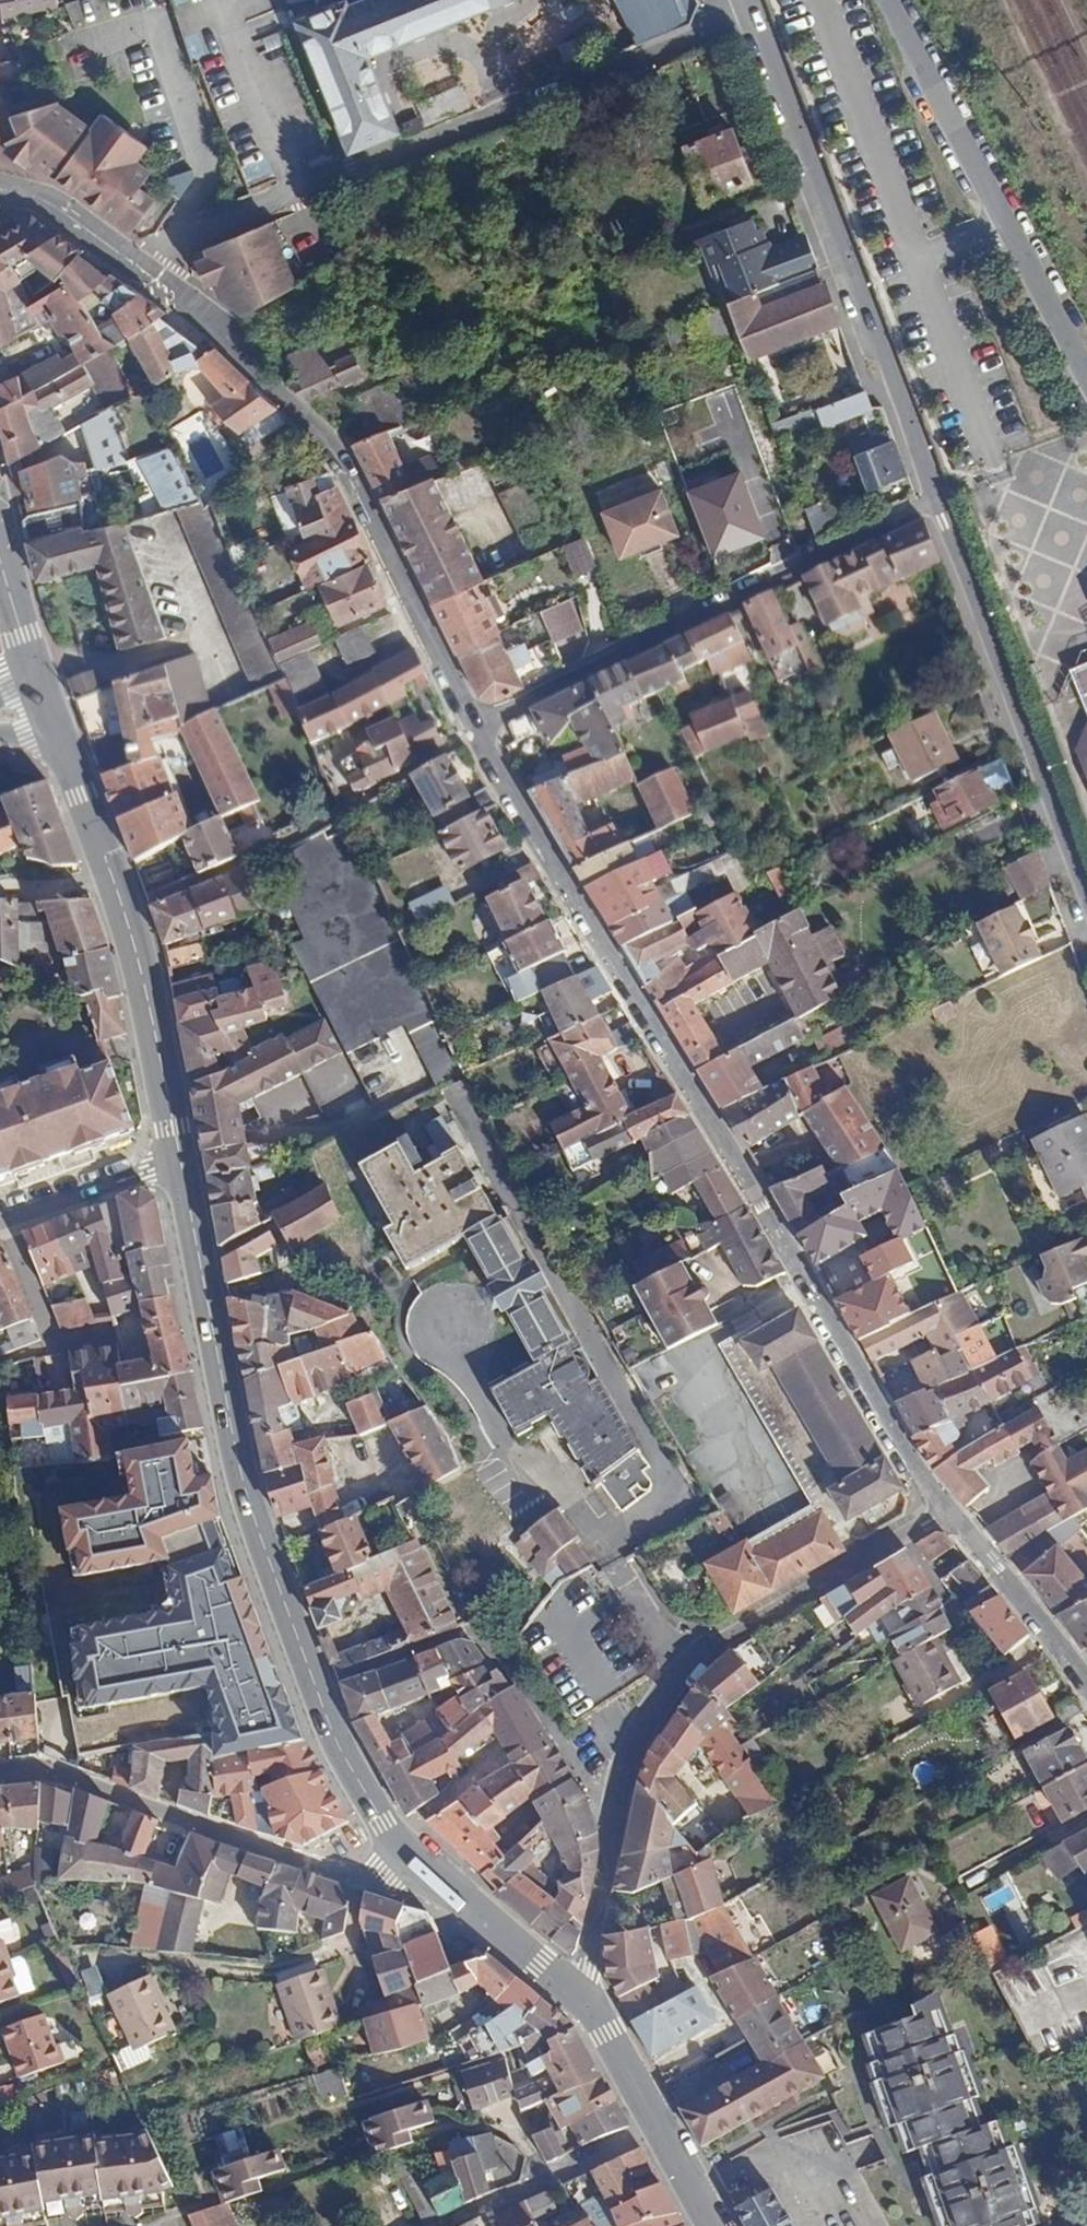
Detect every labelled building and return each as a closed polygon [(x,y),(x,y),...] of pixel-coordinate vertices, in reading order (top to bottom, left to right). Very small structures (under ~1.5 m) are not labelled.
[(2,15),(9,12),(65,0),(2,0),(2,15)] [(278,11),(297,35),(302,46),(302,51),(339,144),(340,149),(398,128),(369,51),(500,0),(311,0),(278,11)] [(599,27),(637,12),(632,0),(589,0),(599,27)] [(257,39),(261,55),(286,49),(283,33),(257,39)] [(10,108),(0,83),(0,115),(10,108)] [(13,151),(30,161),(38,156),(42,153),(59,143),(56,135),(89,116),(63,96),(12,112),(15,123),(10,127),(13,136),(18,139),(13,151)] [(10,127),(15,123),(12,112),(10,108),(0,115),(0,138),(10,127)] [(113,111),(111,112),(101,126),(89,116),(56,135),(59,143),(42,153),(40,157),(81,186),(142,228),(165,196),(151,184),(161,169),(147,158),(156,144),(113,111)] [(730,123),(685,141),(704,193),(750,175),(730,123)] [(245,183),(270,177),(263,150),(239,156),(245,183)] [(36,165),(37,163),(40,157),(42,153),(38,156),(30,161),(36,165)] [(30,248),(44,263),(53,274),(62,267),(77,254),(82,251),(69,241),(28,216),(0,232),(0,261),(28,246),(30,248)] [(247,309),(291,282),(262,220),(238,229),(242,238),(202,253),(198,254),(210,279),(214,288),(247,309)] [(734,295),(789,274),(782,253),(771,257),(768,250),(758,253),(753,239),(749,228),(705,246),(711,264),(722,260),(734,295)] [(242,238),(238,229),(199,245),(202,253),(242,238)] [(762,236),(753,239),(758,253),(768,250),(762,236)] [(789,274),(815,264),(808,244),(782,253),(789,274)] [(12,258),(30,248),(28,246),(0,261),(0,265),(12,258)] [(62,267),(67,273),(76,298),(91,286),(104,274),(77,254),(62,267)] [(199,284),(210,279),(198,254),(187,259),(194,275),(199,284)] [(14,331),(4,287),(22,278),(21,276),(12,258),(0,265),(0,339),(14,331)] [(711,264),(722,300),(734,295),(722,260),(711,264)] [(759,346),(835,317),(815,264),(789,274),(734,295),(722,300),(733,328),(742,352),(759,346)] [(84,353),(111,340),(127,332),(159,315),(165,313),(109,270),(104,274),(91,286),(114,305),(118,312),(98,324),(76,298),(67,273),(32,298),(41,316),(49,311),(55,329),(65,330),(82,355),(84,353)] [(684,314),(695,343),(733,328),(722,300),(684,314)] [(127,332),(153,380),(178,367),(172,357),(189,346),(159,315),(127,332)] [(285,381),(303,399),(359,366),(357,364),(375,352),(364,333),(346,345),(332,323),(283,353),(297,374),(285,381)] [(198,363),(224,391),(228,388),(236,394),(250,383),(203,337),(189,346),(172,357),(178,367),(191,361),(194,365),(198,363)] [(71,424),(104,406),(107,378),(123,380),(136,389),(111,340),(84,353),(95,372),(55,397),(71,424)] [(742,352),(748,369),(764,363),(759,346),(742,352)] [(19,370),(23,389),(63,366),(55,349),(19,370)] [(7,458),(71,424),(55,397),(95,372),(84,353),(82,355),(63,366),(23,389),(0,402),(0,425),(7,458)] [(23,389),(19,370),(0,376),(0,402),(23,389)] [(385,429),(413,418),(400,387),(389,376),(354,391),(372,434),(385,429)] [(224,391),(209,402),(238,430),(274,406),(250,383),(236,394),(228,388),(224,391)] [(860,385),(810,402),(816,419),(866,402),(860,385)] [(761,402),(766,416),(774,414),(767,400),(761,402)] [(766,416),(770,428),(796,419),(792,408),(774,414),(766,416)] [(415,485),(385,429),(372,434),(352,442),(380,499),(415,485)] [(867,485),(904,471),(889,429),(881,433),(883,437),(854,448),(867,485)] [(84,529),(106,523),(100,495),(95,486),(89,463),(87,454),(69,459),(65,453),(21,463),(31,501),(75,489),(78,498),(39,510),(29,511),(21,521),(26,539),(81,522),(84,529)] [(310,474),(319,471),(311,454),(236,482),(242,498),(288,482),(310,474)] [(741,469),(688,489),(713,557),(766,538),(741,469)] [(303,532),(312,528),(327,520),(315,497),(320,494),(310,474),(288,482),(303,532)] [(433,604),(475,584),(485,579),(473,553),(435,477),(415,485),(380,499),(433,604)] [(670,527),(654,484),(598,507),(615,550),(670,527)] [(308,589),(320,584),(364,564),(369,562),(332,488),(320,494),(315,497),(327,520),(312,528),(317,538),(292,551),(308,589)] [(224,496),(211,500),(214,508),(227,503),(224,496)] [(252,695),(287,681),(279,662),(257,612),(238,565),(214,508),(211,500),(201,504),(200,500),(185,504),(252,695)] [(81,522),(26,539),(20,541),(30,578),(98,561),(121,645),(165,633),(131,517),(106,523),(84,529),(81,522)] [(907,594),(946,580),(923,519),(885,538),(905,587),(907,594)] [(473,553),(485,579),(531,556),(518,530),(473,553)] [(580,556),(571,537),(542,551),(552,570),(580,556)] [(886,593),(905,587),(885,538),(859,550),(864,562),(869,558),(881,585),(886,593)] [(866,592),(881,585),(869,558),(864,562),(859,550),(804,577),(834,636),(840,638),(865,627),(867,621),(864,615),(856,598),(866,592)] [(338,624),(383,603),(364,564),(320,584),(338,624)] [(281,590),(286,600),(302,592),(297,582),(281,590)] [(499,633),(498,631),(475,584),(433,604),(458,654),(499,633)] [(791,631),(773,592),(743,606),(783,690),(794,685),(790,673),(807,665),(791,631)] [(874,611),(866,592),(856,598),(864,615),(874,611)] [(558,605),(529,620),(544,649),(573,633),(558,605)] [(686,634),(698,662),(706,658),(742,641),(730,613),(686,634)] [(313,635),(303,614),(276,626),(286,648),(313,635)] [(373,651),(360,626),(334,638),(346,664),(373,651)] [(807,665),(809,670),(820,666),(803,627),(791,631),(807,665)] [(491,699),(523,682),(514,666),(535,656),(526,637),(506,647),(499,633),(458,654),(475,689),(491,699)] [(640,656),(657,692),(683,680),(679,669),(698,662),(686,634),(640,656)] [(402,683),(423,672),(412,649),(406,652),(371,672),(372,675),(378,686),(396,674),(402,683)] [(287,681),(300,712),(327,698),(305,651),(279,662),(287,681)] [(182,725),(209,713),(199,653),(169,662),(179,709),(182,725)] [(626,705),(657,692),(640,656),(589,681),(596,696),(610,724),(630,715),(626,705)] [(714,675),(720,673),(723,671),(717,659),(709,664),(714,675)] [(179,709),(169,662),(102,684),(95,686),(74,693),(88,732),(123,720),(126,727),(179,709)] [(95,686),(102,684),(97,663),(88,665),(95,686)] [(1069,671),(1086,716),(1086,664),(1069,671)] [(66,672),(74,693),(95,686),(88,665),(66,672)] [(300,712),(314,745),(387,706),(378,686),(372,675),(327,698),(300,712)] [(555,742),(572,721),(570,717),(596,696),(589,681),(509,719),(518,737),(546,723),(555,742)] [(274,691),(283,718),(295,714),(286,687),(274,691)] [(731,700),(741,722),(757,714),(748,692),(731,700)] [(561,759),(568,771),(621,747),(610,724),(596,696),(570,717),(572,721),(584,747),(561,759)] [(696,758),(747,735),(741,722),(731,700),(691,718),(693,726),(682,731),(696,758)] [(165,732),(177,727),(182,725),(179,709),(126,727),(123,720),(88,732),(95,751),(123,741),(129,757),(169,738),(165,732)] [(956,761),(931,710),(888,733),(912,782),(956,761)] [(219,817),(224,814),(254,801),(212,712),(209,713),(182,725),(177,727),(219,817)] [(1072,750),(1086,786),(1086,716),(1072,750)] [(388,745),(399,771),(414,762),(397,726),(393,718),(366,733),(369,741),(374,752),(388,745)] [(397,726),(414,762),(442,745),(440,740),(431,722),(414,732),(408,722),(397,726)] [(102,771),(135,860),(183,832),(190,829),(160,763),(177,754),(169,738),(129,757),(102,771)] [(95,751),(102,771),(129,757),(123,741),(95,751)] [(368,790),(399,771),(388,745),(374,752),(369,741),(343,763),(354,790),(368,790)] [(527,786),(572,863),(622,842),(611,819),(589,831),(572,799),(634,772),(621,747),(568,771),(527,786)] [(442,830),(482,809),(497,801),(487,785),(466,797),(442,754),(410,774),(442,830)] [(660,826),(694,811),(671,765),(638,782),(660,826)] [(990,803),(975,771),(933,791),(940,806),(932,810),(940,829),(990,803)] [(19,843),(64,824),(47,777),(2,794),(8,808),(0,811),(0,850),(19,843)] [(442,830),(437,833),(459,872),(503,848),(482,809),(442,830)] [(387,1042),(408,1032),(440,1017),(437,1011),(426,985),(400,929),(372,867),(347,812),(264,855),(296,923),(306,917),(310,927),(336,983),(330,987),(346,1023),(372,1009),(387,1042)] [(200,870),(241,852),(224,814),(219,817),(190,829),(183,832),(200,870)] [(61,864),(78,861),(64,824),(19,843),(26,855),(47,859),(51,865),(61,864)] [(572,863),(585,885),(639,861),(629,840),(622,842),(572,863)] [(1023,897),(1048,883),(1035,848),(1007,865),(1023,897)] [(585,885),(607,921),(646,905),(643,897),(662,888),(654,869),(671,861),(666,849),(639,861),(585,885)] [(485,901),(506,942),(543,924),(522,883),(540,872),(531,858),(498,877),(504,890),(485,901)] [(797,911),(803,908),(780,866),(769,872),(791,915),(797,911)] [(257,909),(242,867),(191,888),(207,928),(257,909)] [(408,905),(416,921),(450,903),(442,886),(408,905)] [(207,928),(191,888),(152,905),(167,944),(171,967),(208,957),(201,930),(207,928)] [(757,937),(757,936),(736,895),(699,913),(695,908),(678,916),(690,940),(707,932),(719,957),(757,937)] [(109,947),(90,896),(38,900),(39,911),(49,911),(61,951),(73,950),(74,955),(109,947)] [(607,921),(620,943),(671,920),(664,902),(662,899),(646,905),(607,921)] [(39,911),(38,900),(14,904),(16,950),(42,951),(61,951),(49,911),(39,911)] [(977,922),(1002,976),(1038,957),(1031,939),(1033,936),(1026,921),(1023,923),(1013,903),(977,922)] [(0,904),(0,956),(16,963),(16,950),(14,904),(0,904)] [(799,1017),(842,996),(827,968),(845,958),(830,927),(811,938),(797,911),(791,915),(757,936),(757,937),(719,957),(708,965),(653,997),(697,1066),(724,1053),(692,1001),(770,960),(799,1017)] [(620,943),(644,982),(661,968),(655,955),(681,944),(690,940),(678,916),(671,920),(620,943)] [(500,946),(514,974),(564,948),(550,920),(543,924),(506,942),(500,946)] [(303,966),(317,992),(330,987),(336,983),(310,927),(300,930),(301,937),(289,942),(303,966)] [(251,1022),(293,1003),(283,977),(269,940),(260,943),(266,959),(247,967),(253,984),(226,994),(224,987),(217,989),(225,1016),(240,1010),(246,1024),(251,1022)] [(119,992),(109,947),(74,955),(73,950),(61,951),(42,951),(33,968),(62,970),(66,987),(83,993),(101,989),(103,996),(119,992)] [(644,982),(653,997),(708,965),(705,955),(683,965),(679,956),(661,968),(644,982)] [(64,986),(66,987),(62,970),(33,968),(32,971),(64,986)] [(216,1021),(225,1016),(217,989),(212,971),(174,983),(181,1021),(213,1012),(216,1021)] [(540,990),(562,1025),(596,1010),(575,975),(540,990)] [(317,992),(355,1057),(360,1054),(346,1023),(330,987),(317,992)] [(96,1037),(125,1028),(119,992),(103,996),(101,989),(83,993),(96,1037)] [(360,1054),(387,1042),(372,1009),(346,1023),(360,1054)] [(226,1033),(246,1024),(240,1010),(225,1016),(216,1021),(221,1035),(226,1033)] [(598,1051),(639,1034),(630,1020),(607,1029),(596,1010),(562,1025),(545,1032),(564,1065),(598,1051)] [(233,1047),(226,1033),(221,1035),(216,1021),(213,1012),(181,1021),(192,1081),(219,1071),(216,1055),(223,1052),(233,1047)] [(433,1088),(465,1073),(447,1031),(440,1017),(408,1032),(433,1088)] [(205,1151),(248,1140),(240,1100),(282,1081),(307,1132),(348,1112),(324,1062),(344,1052),(329,1018),(283,1039),(275,1036),(265,1039),(262,1033),(256,1036),(251,1022),(246,1024),(226,1033),(233,1047),(223,1052),(230,1068),(219,1071),(192,1081),(198,1116),(205,1151)] [(697,1066),(721,1104),(749,1092),(751,1094),(762,1087),(749,1065),(806,1036),(797,1018),(724,1053),(697,1066)] [(838,1053),(865,1040),(855,1018),(822,1034),(832,1055),(838,1053)] [(548,1122),(561,1146),(628,1114),(598,1051),(564,1065),(570,1077),(584,1104),(548,1122)] [(21,1197),(99,1167),(96,1159),(139,1142),(108,1060),(77,1072),(44,1084),(22,1093),(0,1101),(0,1194),(18,1187),(21,1197)] [(44,1084),(77,1072),(73,1062),(40,1075),(44,1084)] [(840,1170),(883,1146),(868,1118),(847,1082),(826,1093),(811,1065),(762,1087),(751,1094),(749,1092),(721,1104),(748,1145),(808,1111),(840,1170)] [(22,1093),(17,1084),(0,1090),(0,1101),(22,1093)] [(641,1136),(650,1152),(696,1127),(674,1091),(628,1114),(561,1146),(579,1181),(600,1172),(593,1157),(641,1136)] [(1035,1135),(1062,1192),(1086,1179),(1086,1112),(1086,1110),(1035,1135)] [(546,1282),(534,1262),(527,1266),(499,1216),(443,1116),(427,1124),(436,1142),(429,1146),(437,1162),(417,1172),(410,1158),(420,1153),(411,1135),(363,1161),(394,1223),(386,1227),(407,1268),(470,1234),(496,1284),(492,1287),(503,1312),(511,1308),(536,1357),(545,1354),(547,1359),(497,1387),(521,1431),(559,1411),(598,1483),(604,1479),(617,1505),(649,1489),(650,1486),(650,1477),(644,1464),(650,1461),(624,1428),(627,1426),(602,1379),(594,1383),(591,1379),(591,1373),(589,1366),(586,1360),(579,1357),(576,1352),(585,1347),(550,1282),(548,1280),(546,1282)] [(641,1166),(648,1180),(649,1179),(663,1171),(707,1145),(696,1127),(650,1152),(650,1160),(647,1163),(641,1166)] [(316,1151),(329,1143),(323,1132),(310,1138),(316,1151)] [(209,1173),(255,1163),(248,1140),(205,1151),(209,1173)] [(690,1176),(712,1214),(741,1202),(707,1145),(663,1171),(665,1183),(670,1190),(690,1176)] [(836,1194),(871,1178),(896,1166),(883,1146),(840,1170),(828,1176),(823,1167),(770,1184),(796,1230),(819,1218),(811,1198),(832,1186),(836,1194)] [(275,1169),(270,1155),(255,1163),(209,1173),(222,1245),(268,1217),(259,1197),(265,1193),(259,1176),(275,1169)] [(835,1300),(857,1339),(907,1314),(888,1274),(910,1263),(901,1242),(903,1238),(891,1221),(871,1178),(836,1194),(842,1206),(859,1239),(854,1243),(875,1282),(835,1300)] [(331,1179),(329,1180),(273,1211),(275,1214),(292,1245),(342,1212),(331,1179)] [(131,1250),(166,1243),(158,1197),(142,1188),(101,1203),(108,1232),(127,1227),(130,1234),(110,1240),(113,1253),(131,1250)] [(98,1278),(135,1268),(131,1250),(113,1253),(110,1240),(108,1232),(101,1203),(101,1200),(52,1219),(63,1248),(86,1239),(98,1278)] [(739,1254),(764,1239),(744,1204),(743,1205),(741,1202),(712,1214),(727,1236),(730,1235),(739,1254)] [(527,1266),(534,1262),(536,1261),(509,1211),(499,1216),(527,1266)] [(754,1284),(777,1272),(782,1269),(764,1239),(739,1254),(730,1235),(727,1236),(712,1214),(691,1224),(703,1248),(721,1239),(736,1276),(739,1283),(754,1284)] [(796,1230),(811,1257),(832,1244),(819,1218),(796,1230)] [(63,1248),(52,1219),(24,1231),(42,1285),(72,1273),(63,1248)] [(272,1229),(224,1258),(229,1283),(264,1271),(256,1256),(280,1245),(272,1229)] [(1086,1277),(1086,1267),(1085,1262),(1086,1261),(1086,1233),(1037,1254),(1043,1266),(1044,1274),(1043,1277),(1033,1280),(1038,1292),(1047,1303),(1073,1292),(1070,1285),(1086,1277)] [(657,1269),(689,1253),(679,1236),(648,1251),(657,1269)] [(28,1315),(3,1239),(0,1240),(0,1323),(4,1322),(28,1315)] [(135,1268),(143,1303),(171,1295),(168,1285),(174,1283),(166,1243),(131,1250),(135,1268)] [(635,1282),(656,1319),(707,1291),(709,1287),(711,1281),(709,1277),(704,1276),(701,1276),(689,1253),(657,1269),(635,1282)] [(107,1312),(143,1303),(135,1268),(98,1278),(107,1312)] [(952,1335),(986,1321),(985,1319),(1000,1311),(985,1278),(957,1291),(907,1314),(857,1339),(870,1360),(926,1334),(934,1348),(939,1359),(959,1348),(952,1335)] [(259,1304),(231,1295),(246,1379),(280,1366),(296,1359),(287,1337),(313,1327),(323,1347),(361,1332),(348,1312),(293,1289),(271,1293),(274,1304),(259,1304)] [(656,1319),(670,1344),(721,1318),(707,1291),(656,1319)] [(156,1357),(124,1368),(129,1384),(190,1368),(171,1295),(143,1303),(156,1357)] [(57,1329),(91,1323),(82,1298),(49,1303),(57,1329)] [(747,1543),(770,1588),(842,1547),(829,1525),(900,1485),(798,1309),(764,1328),(759,1319),(712,1345),(805,1511),(747,1543)] [(14,1348),(37,1338),(28,1315),(4,1322),(10,1337),(0,1340),(0,1351),(14,1348)] [(895,1400),(915,1435),(949,1418),(933,1383),(972,1366),(1001,1352),(986,1321),(952,1335),(959,1348),(939,1359),(934,1348),(909,1359),(922,1388),(895,1400)] [(390,1351),(372,1328),(361,1332),(323,1347),(298,1358),(314,1393),(352,1374),(349,1368),(370,1359),(390,1351)] [(972,1366),(989,1400),(1029,1378),(1034,1389),(1045,1384),(1023,1342),(1014,1346),(1001,1352),(972,1366)] [(71,1382),(39,1387),(48,1429),(72,1425),(71,1418),(91,1414),(87,1395),(120,1387),(129,1384),(124,1368),(116,1345),(67,1352),(71,1382)] [(296,1359),(280,1366),(295,1402),(314,1393),(298,1358),(296,1359)] [(280,1366),(246,1379),(258,1440),(291,1432),(305,1429),(295,1402),(280,1366)] [(913,1437),(933,1467),(957,1451),(950,1440),(955,1436),(956,1429),(964,1425),(958,1414),(989,1400),(972,1366),(933,1383),(949,1418),(915,1435),(913,1437)] [(129,1384),(120,1387),(124,1416),(139,1415),(141,1422),(161,1419),(163,1432),(164,1434),(204,1425),(190,1368),(129,1384)] [(363,1433),(387,1421),(395,1417),(375,1381),(369,1385),(351,1397),(353,1401),(349,1404),(363,1433)] [(39,1387),(6,1395),(8,1422),(19,1421),(20,1433),(48,1429),(39,1387)] [(71,1418),(72,1425),(79,1453),(110,1448),(106,1419),(124,1416),(120,1387),(87,1395),(91,1414),(71,1418)] [(398,1424),(430,1481),(463,1462),(457,1447),(450,1430),(428,1402),(395,1417),(387,1421),(391,1428),(398,1424)] [(1064,1516),(1086,1504),(1086,1493),(1086,1490),(1086,1446),(1066,1458),(1057,1441),(1059,1440),(1038,1402),(1030,1406),(1001,1422),(957,1451),(933,1467),(965,1504),(985,1484),(972,1466),(991,1455),(993,1462),(1019,1449),(1016,1443),(1032,1435),(1040,1450),(1032,1461),(1050,1493),(1064,1516)] [(20,1433),(9,1435),(12,1464),(79,1453),(72,1425),(48,1429),(20,1433)] [(291,1432),(258,1440),(262,1456),(295,1448),(291,1432)] [(295,1448),(262,1456),(265,1472),(280,1514),(308,1503),(316,1500),(313,1492),(334,1484),(332,1477),(325,1438),(295,1448)] [(207,1531),(222,1525),(215,1480),(201,1479),(192,1441),(127,1454),(134,1497),(60,1511),(73,1589),(167,1574),(215,1555),(207,1531)] [(415,1489),(423,1503),(434,1496),(427,1483),(415,1489)] [(316,1500),(308,1503),(319,1528),(323,1526),(348,1515),(334,1484),(313,1492),(316,1500)] [(986,1529),(1004,1550),(1041,1529),(1064,1516),(1050,1493),(986,1529)] [(551,1585),(591,1562),(577,1543),(583,1537),(564,1511),(567,1508),(562,1501),(526,1529),(520,1533),(523,1536),(517,1541),(551,1585)] [(323,1577),(375,1554),(359,1511),(355,1513),(364,1537),(336,1549),(331,1536),(328,1538),(337,1559),(320,1568),(323,1577)] [(323,1526),(328,1538),(331,1536),(336,1549),(364,1537),(355,1513),(348,1515),(323,1526)] [(927,1561),(957,1543),(947,1531),(937,1529),(915,1542),(927,1561)] [(1059,1614),(1086,1598),(1086,1578),(1041,1529),(1004,1550),(1059,1614)] [(416,1637),(453,1624),(416,1535),(375,1554),(323,1577),(306,1585),(305,1586),(313,1608),(315,1608),(321,1626),(344,1616),(341,1608),(344,1606),(349,1597),(347,1593),(362,1585),(366,1593),(392,1582),(411,1626),(416,1637)] [(664,1562),(653,1543),(638,1552),(669,1603),(694,1588),(676,1556),(664,1562)] [(710,1564),(736,1608),(770,1588),(747,1543),(745,1543),(710,1564)] [(904,1548),(874,1565),(887,1586),(917,1569),(904,1548)] [(302,1740),(253,1600),(232,1549),(215,1555),(167,1574),(174,1614),(75,1632),(84,1718),(209,1695),(217,1731),(217,1750),(249,1747),(258,1745),(302,1740)] [(968,1595),(987,1581),(969,1558),(941,1578),(951,1596),(963,1588),(968,1595)] [(874,1565),(819,1597),(824,1605),(833,1599),(842,1615),(843,1615),(887,1586),(874,1565)] [(842,1615),(851,1633),(869,1623),(929,1590),(917,1569),(887,1586),(843,1615),(842,1615)] [(977,1609),(998,1593),(987,1581),(968,1595),(977,1609)] [(869,1623),(877,1640),(888,1634),(937,1608),(938,1606),(929,1590),(869,1623)] [(1003,1655),(1030,1634),(998,1593),(977,1609),(971,1615),(1003,1655)] [(1085,1647),(1086,1646),(1086,1598),(1059,1614),(1083,1649),(1085,1647)] [(824,1605),(832,1622),(842,1615),(833,1599),(824,1605)] [(888,1634),(899,1654),(933,1636),(947,1629),(937,1608),(888,1634)] [(352,1662),(416,1637),(411,1626),(348,1650),(352,1662)] [(899,1654),(893,1658),(918,1703),(953,1683),(938,1654),(942,1652),(933,1636),(899,1654)] [(494,1679),(490,1670),(479,1652),(472,1644),(467,1640),(460,1638),(413,1656),(424,1692),(436,1688),(433,1678),(445,1674),(456,1694),(457,1698),(494,1679)] [(734,1647),(702,1676),(724,1708),(730,1702),(760,1678),(734,1647)] [(336,1668),(352,1662),(348,1650),(332,1655),(336,1668)] [(938,1654),(953,1683),(958,1681),(942,1652),(938,1654)] [(424,1692),(413,1656),(341,1681),(351,1716),(373,1709),(424,1692)] [(440,1731),(508,1687),(499,1674),(494,1669),(490,1670),(494,1679),(457,1698),(456,1694),(431,1708),(440,1731)] [(1024,1671),(989,1691),(1014,1736),(1049,1716),(1045,1708),(1024,1671)] [(19,1693),(4,1695),(10,1738),(37,1735),(35,1701),(32,1676),(18,1678),(19,1693)] [(702,1676),(678,1708),(707,1731),(703,1738),(707,1742),(731,1720),(724,1708),(702,1676)] [(512,1759),(549,1737),(515,1683),(508,1687),(440,1731),(454,1754),(492,1728),(512,1759)] [(1045,1708),(1049,1716),(1054,1725),(1083,1708),(1073,1694),(1045,1708)] [(10,1738),(4,1695),(0,1695),(0,1740),(10,1738)] [(730,1702),(724,1708),(731,1720),(733,1723),(740,1716),(730,1702)] [(378,1767),(440,1731),(431,1708),(429,1705),(421,1710),(424,1717),(394,1734),(396,1737),(386,1744),(373,1709),(351,1716),(357,1735),(378,1767)] [(639,1778),(691,1836),(705,1852),(769,1809),(785,1800),(744,1739),(733,1723),(731,1720),(707,1742),(718,1763),(729,1779),(740,1792),(717,1809),(707,1820),(698,1802),(675,1776),(703,1738),(707,1731),(678,1708),(652,1747),(639,1778)] [(1028,1750),(1045,1783),(1086,1759),(1069,1727),(1028,1750)] [(213,1731),(193,1733),(191,1757),(189,1787),(181,1787),(180,1802),(212,1812),(212,1800),(215,1794),(219,1793),(217,1750),(217,1731),(213,1731)] [(404,1811),(413,1805),(438,1790),(429,1776),(446,1766),(451,1776),(456,1773),(452,1764),(457,1760),(454,1754),(440,1731),(378,1767),(404,1811)] [(115,1765),(114,1778),(160,1795),(166,1755),(191,1757),(193,1733),(180,1734),(131,1743),(130,1756),(137,1758),(136,1766),(115,1765)] [(548,1816),(583,1791),(549,1737),(512,1759),(424,1816),(497,1885),(521,1867),(535,1855),(523,1836),(504,1852),(483,1826),(531,1790),(548,1816)] [(302,1740),(258,1745),(252,1747),(249,1747),(254,1773),(269,1769),(272,1782),(319,1767),(302,1740)] [(249,1747),(217,1750),(219,1793),(215,1794),(212,1800),(232,1799),(232,1792),(254,1788),(257,1786),(254,1773),(249,1747)] [(1064,1817),(1086,1804),(1086,1760),(1086,1759),(1045,1783),(1064,1817)] [(345,1817),(319,1767),(272,1782),(264,1784),(270,1808),(276,1833),(301,1841),(345,1817)] [(639,1778),(622,1852),(691,1836),(639,1778)] [(5,1827),(40,1823),(40,1816),(42,1781),(3,1785),(5,1827)] [(128,1882),(145,1885),(151,1888),(157,1863),(142,1857),(154,1823),(157,1817),(130,1807),(110,1847),(89,1842),(107,1799),(75,1787),(73,1793),(42,1781),(40,1816),(67,1829),(58,1884),(128,1882)] [(232,1799),(235,1820),(256,1828),(256,1812),(254,1788),(232,1792),(232,1799)] [(557,1900),(582,1923),(589,1899),(594,1874),(598,1852),(597,1831),(589,1804),(583,1791),(548,1816),(523,1836),(535,1855),(555,1842),(575,1870),(557,1900)] [(256,1828),(276,1833),(270,1808),(256,1812),(256,1828)] [(1064,1839),(1080,1867),(1086,1864),(1086,1826),(1064,1839)] [(173,1892),(204,1899),(221,1843),(189,1830),(187,1835),(177,1868),(157,1863),(151,1888),(173,1892)] [(622,1852),(613,1889),(622,1889),(622,1885),(631,1881),(636,1889),(673,1871),(705,1852),(691,1836),(622,1852)] [(218,1956),(220,1956),(270,1960),(265,1929),(296,1932),(298,1910),(291,1906),(301,1869),(221,1843),(204,1899),(218,1902),(228,1876),(266,1886),(257,1929),(234,1922),(230,1948),(220,1947),(218,1956)] [(32,1850),(37,1881),(54,1879),(49,1847),(32,1850)] [(1044,1850),(1006,1871),(1029,1913),(1068,1892),(1044,1850)] [(705,1852),(673,1871),(686,1910),(689,1913),(724,1893),(716,1879),(705,1852)] [(494,1888),(533,1920),(557,1900),(521,1867),(497,1885),(494,1888)] [(324,1920),(322,1938),(343,1928),(353,1886),(301,1869),(291,1906),(298,1910),(324,1920)] [(36,1886),(33,1872),(0,1879),(0,1894),(36,1886)] [(875,1894),(905,1948),(939,1929),(910,1874),(875,1894)] [(145,1885),(131,1948),(161,1951),(173,1892),(151,1888),(145,1885)] [(395,1922),(404,1904),(365,1890),(359,1921),(360,1924),(380,1931),(388,1952),(371,1955),(386,1995),(390,2007),(415,2001),(423,1998),(395,1922)] [(161,1951),(192,1954),(204,1899),(173,1892),(161,1951)] [(724,1893),(689,1913),(710,1952),(704,1956),(750,2038),(763,2062),(804,2038),(724,1893)] [(576,1947),(582,1923),(557,1900),(533,1920),(531,1922),(550,1937),(553,1936),(569,1951),(576,1947)] [(462,1987),(451,1964),(448,1963),(426,1911),(404,1904),(395,1922),(423,1998),(415,2001),(421,2017),(428,2012),(426,2003),(460,1988),(462,1987)] [(690,1939),(686,1910),(664,1920),(673,1953),(690,1939)] [(617,1929),(604,1931),(608,1973),(620,1994),(649,1979),(661,1973),(650,1926),(617,1929)] [(976,1937),(979,1942),(993,1969),(1011,1959),(994,1926),(976,1937)] [(495,1999),(499,1994),(516,1976),(484,1949),(467,1957),(478,1979),(491,1994),(495,1999)] [(478,1979),(467,1957),(451,1964),(462,1987),(478,1979)] [(0,1961),(0,2003),(14,1998),(2,1960),(0,1961)] [(80,1973),(89,1997),(105,1992),(96,1967),(80,1973)] [(323,1970),(317,1971),(326,2000),(333,1999),(323,1970)] [(282,1983),(301,2038),(305,2037),(322,2032),(342,2024),(333,1999),(326,2000),(317,1971),(282,1983)] [(461,2038),(468,2059),(507,2046),(514,2043),(527,2039),(516,2029),(544,1999),(516,1976),(499,1994),(510,2005),(461,2038)] [(157,2014),(163,2010),(147,1978),(108,1998),(136,2055),(169,2039),(157,2014)] [(649,1979),(620,1994),(633,2017),(662,2002),(649,1979)] [(662,2002),(633,2017),(653,2053),(718,2019),(699,1983),(686,1989),(662,2002)] [(1029,2213),(1034,2210),(1013,2147),(1004,2150),(994,2122),(980,2127),(970,2099),(977,2096),(962,2051),(959,2052),(953,2034),(948,2035),(932,1993),(911,2005),(913,2015),(865,2032),(875,2060),(871,2062),(876,2079),(875,2080),(889,2126),(898,2124),(908,2152),(922,2146),(931,2175),(924,2179),(941,2225),(1034,2225),(1029,2213)] [(369,2000),(373,2013),(390,2007),(386,1995),(369,2000)] [(527,2039),(514,2043),(522,2065),(528,2061),(558,2044),(553,2034),(577,2026),(544,1999),(516,2029),(527,2039)] [(362,2017),(374,2053),(429,2040),(423,2022),(421,2017),(415,2001),(390,2007),(373,2013),(371,2014),(362,2017)] [(176,2035),(163,2010),(157,2014),(169,2039),(176,2035)] [(21,2084),(66,2069),(60,2053),(57,2054),(45,2019),(4,2033),(21,2084)] [(516,2087),(517,2091),(523,2107),(549,2096),(603,2073),(577,2026),(553,2034),(558,2044),(528,2061),(532,2070),(549,2064),(552,2071),(516,2087)] [(322,2032),(305,2037),(316,2062),(331,2057),(322,2032)] [(825,2074),(804,2038),(763,2062),(682,2107),(702,2144),(791,2094),(825,2074)] [(721,2053),(667,2079),(677,2097),(728,2069),(721,2053)] [(506,2057),(461,2071),(473,2107),(517,2091),(516,2087),(511,2072),(506,2057)] [(338,2063),(315,2070),(327,2100),(349,2094),(338,2063)] [(616,2096),(603,2073),(549,2096),(560,2116),(552,2120),(552,2121),(556,2130),(564,2124),(572,2120),(616,2096)] [(10,2104),(2,2084),(0,2084),(0,2107),(10,2104)] [(629,2121),(616,2096),(572,2120),(582,2142),(629,2121)] [(375,2142),(379,2154),(404,2146),(416,2143),(411,2130),(438,2122),(431,2100),(368,2120),(375,2142)] [(552,2121),(531,2131),(546,2160),(566,2150),(562,2141),(556,2130),(552,2121)] [(142,2157),(160,2150),(147,2124),(99,2135),(97,2128),(36,2141),(37,2151),(0,2159),(0,2205),(142,2157)] [(564,2124),(556,2130),(562,2141),(571,2137),(564,2124)] [(223,2136),(232,2157),(248,2150),(240,2129),(223,2136)] [(450,2149),(467,2199),(489,2189),(479,2161),(497,2154),(489,2129),(451,2137),(448,2143),(450,2149)] [(854,2166),(880,2162),(876,2137),(851,2141),(854,2166)] [(620,2225),(628,2225),(677,2208),(662,2181),(627,2198),(625,2191),(635,2185),(632,2178),(655,2167),(642,2143),(593,2168),(604,2191),(617,2219),(620,2225)] [(221,2165),(231,2199),(265,2189),(262,2177),(287,2169),(287,2164),(281,2147),(221,2165)] [(426,2178),(444,2210),(467,2199),(450,2149),(436,2151),(439,2172),(426,2178)] [(49,2206),(48,2198),(108,2184),(112,2192),(163,2179),(171,2174),(160,2150),(142,2157),(0,2205),(0,2218),(49,2206)] [(344,2179),(348,2190),(359,2187),(358,2182),(363,2180),(361,2174),(344,2179)] [(440,2213),(444,2210),(426,2178),(356,2218),(360,2225),(395,2225),(413,2217),(418,2225),(440,2213)] [(501,2225),(523,2225),(534,2221),(559,2209),(548,2189),(498,2211),(497,2217),(501,2225)] [(739,2211),(747,2225),(795,2225),(776,2192),(758,2201),(752,2190),(734,2199),(740,2210),(739,2211)] [(197,2225),(212,2225),(218,2224),(213,2207),(190,2212),(197,2225)] [(683,2220),(677,2208),(628,2225),(670,2225),(683,2220)] [(588,2211),(558,2225),(596,2225),(588,2211)] [(478,2214),(452,2225),(483,2225),(478,2214)]
